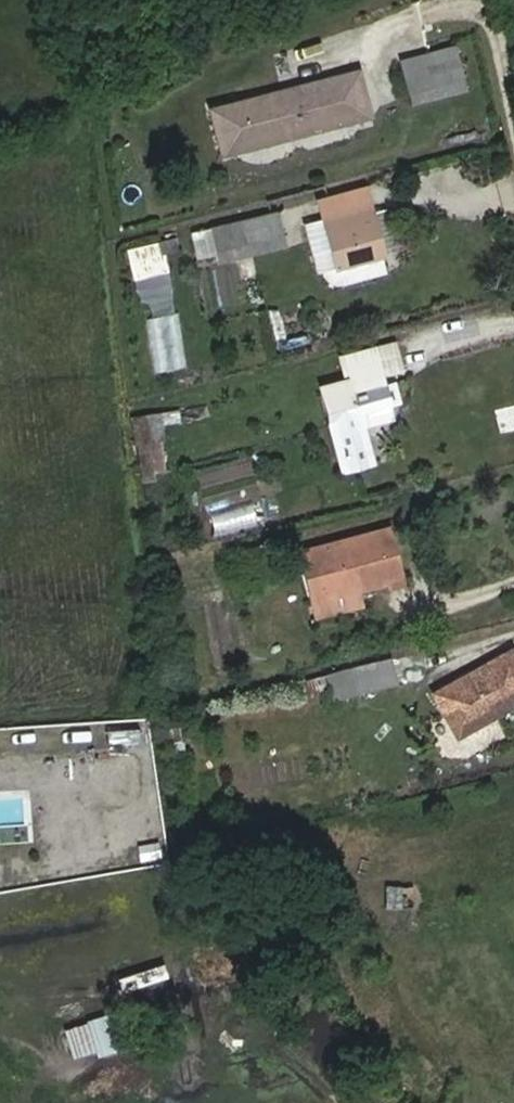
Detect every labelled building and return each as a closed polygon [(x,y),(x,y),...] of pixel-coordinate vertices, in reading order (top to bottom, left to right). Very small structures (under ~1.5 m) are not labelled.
[(393,79),(399,99),(452,85),(447,64),(393,79)] [(399,99),(405,120),(457,106),(452,85),(399,99)] [(356,90),(219,116),(228,159),(364,132),(356,90)] [(310,275),(327,271),(368,260),(359,223),(296,240),(305,277),(310,275)] [(270,228),(235,236),(241,258),(274,250),(270,228)] [(161,253),(175,249),(171,236),(123,250),(132,279),(166,270),(161,253)] [(277,262),(274,250),(241,258),(235,236),(204,243),(183,249),(188,275),(210,271),(212,277),(277,262)] [(368,260),(327,271),(331,288),(373,277),(368,260)] [(207,282),(212,310),(229,307),(224,279),(207,282)] [(153,372),(184,367),(173,311),(143,317),(153,372)] [(368,396),(389,392),(384,366),(331,377),(336,401),(318,405),(332,474),(357,469),(352,444),(377,440),(374,429),(370,406),(368,396)] [(385,426),(381,404),(370,406),(374,429),(385,426)] [(500,432),(513,429),(513,404),(494,409),(500,432)] [(159,414),(136,414),(136,431),(159,431),(159,414)] [(143,472),(162,472),(161,445),(143,446),(143,472)] [(210,536),(254,529),(249,497),(205,504),(210,536)] [(301,622),(352,608),(378,601),(379,605),(397,600),(383,544),(288,567),(301,622)] [(301,622),(304,635),(355,621),(352,608),(301,622)] [(438,691),(448,711),(457,706),(467,725),(513,699),(513,654),(512,650),(438,691)] [(329,691),(332,702),(396,686),(390,662),(326,677),(329,691)] [(457,706),(448,711),(449,750),(467,725),(457,706)] [(156,841),(133,844),(136,863),(159,860),(156,841)] [(59,1030),(68,1058),(92,1051),(83,1022),(59,1030)]
